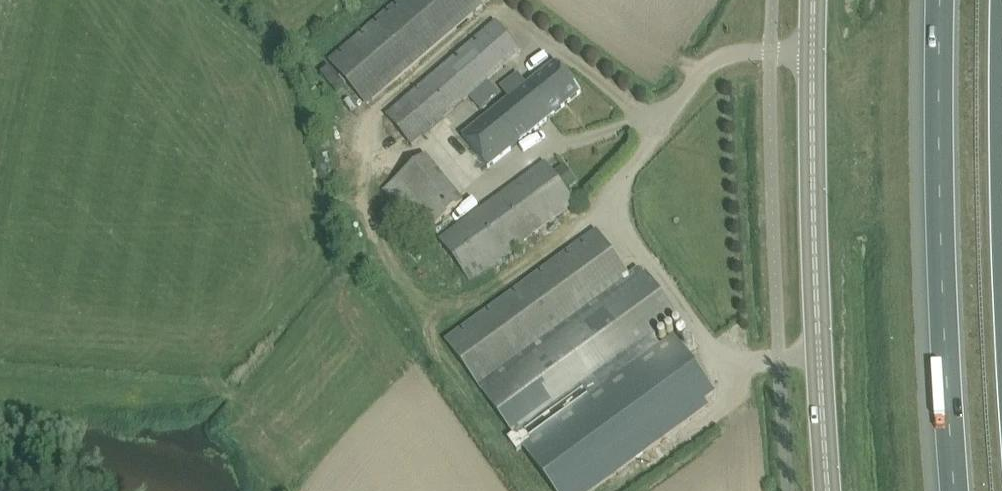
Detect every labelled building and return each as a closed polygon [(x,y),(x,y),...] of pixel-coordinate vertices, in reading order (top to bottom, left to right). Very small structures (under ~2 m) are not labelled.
[(368,105),(483,7),(477,0),(401,0),(330,61),(368,105)] [(412,145),(506,65),(521,52),(497,23),(387,116),(412,145)] [(489,168),(582,93),(557,63),(524,89),(515,77),(502,88),(510,98),(463,136),(489,168)] [(454,210),(464,202),(427,156),(416,164),(395,181),(433,227),(454,210)] [(474,277),(558,216),(574,204),(545,163),(464,222),(444,236),(472,274),(474,277)] [(446,341),(513,435),(508,439),(517,452),(523,448),(555,490),(594,490),(711,406),(707,401),(717,394),(674,335),(660,346),(653,337),(661,331),(677,320),(639,268),(628,276),(595,233),(579,244),(453,336),(446,341)]
